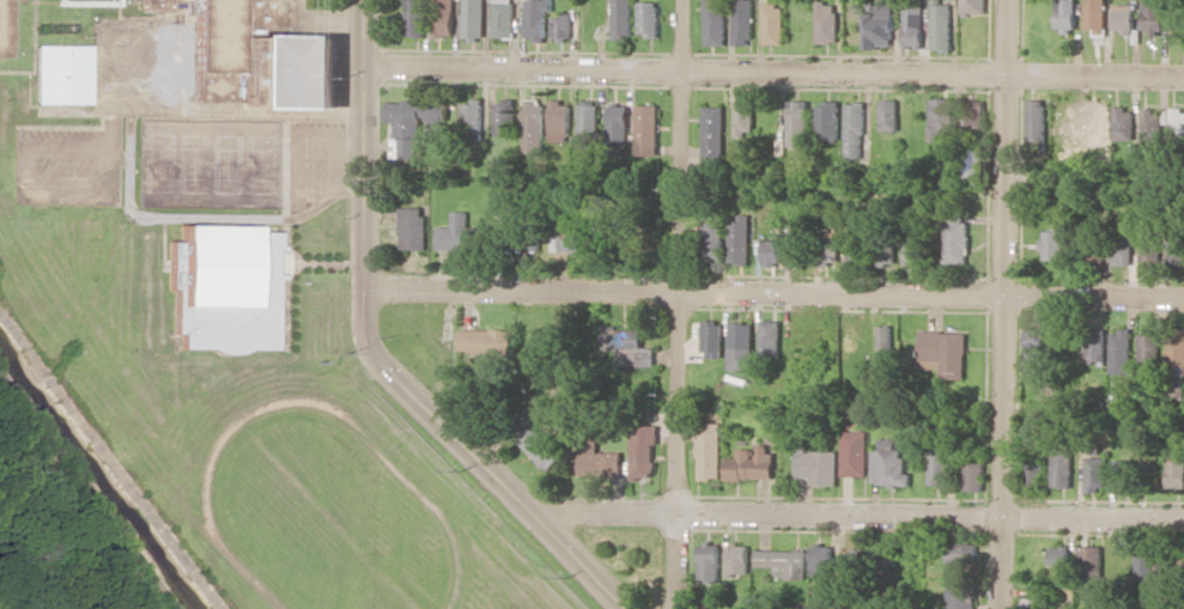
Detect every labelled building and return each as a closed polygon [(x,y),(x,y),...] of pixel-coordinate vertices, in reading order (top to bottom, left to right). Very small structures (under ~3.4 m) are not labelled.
[(137,10),(167,10),(167,0),(137,0),(137,10)] [(192,102),(192,0),(287,0),(289,34),(344,34),(342,108),(255,106),(255,103),(192,102)] [(426,0),(409,0),(408,36),(426,36),(426,0)] [(455,37),(456,0),(437,0),(437,36),(455,37)] [(466,39),(485,39),(486,0),(466,0),(466,39)] [(515,37),(515,0),(495,0),(494,37),(515,37)] [(553,11),(553,0),(528,0),(527,39),(546,39),(547,11),(553,11)] [(634,34),(633,0),(613,0),(614,35),(634,34)] [(727,45),(727,0),(706,0),(707,45),(727,45)] [(754,45),(756,0),(736,0),(735,44),(754,45)] [(935,50),(955,50),(954,0),(934,1),(935,50)] [(988,13),(988,0),(964,0),(963,13),(988,13)] [(1087,30),(1106,31),(1108,0),(1088,0),(1087,30)] [(640,36),(660,36),(660,1),(640,1),(640,36)] [(1145,33),(1165,33),(1165,1),(1144,2),(1145,33)] [(819,43),(840,43),(839,2),(819,2),(819,43)] [(868,47),(898,46),(896,2),(866,3),(868,47)] [(1137,4),(1117,3),(1116,32),(1136,32),(1137,4)] [(786,44),(786,4),(766,4),(766,44),(786,44)] [(925,46),(926,4),(907,4),(906,45),(925,46)] [(1183,29),(1183,35),(1183,8),(1173,8),(1174,30),(1183,29)] [(554,15),(553,38),(572,39),(573,16),(554,15)] [(87,45),(32,45),(32,103),(87,103),(87,45)] [(933,140),(956,139),(955,98),(931,99),(933,140)] [(545,99),(526,99),(527,154),(546,154),(545,99)] [(900,99),(882,100),(883,130),(901,130),(900,99)] [(1048,100),(1031,99),(1030,143),(1047,143),(1048,100)] [(390,100),(389,121),(398,121),(398,136),(423,137),(424,123),(449,123),(450,102),(390,100)] [(466,100),(466,138),(484,138),(485,100),(466,100)] [(517,132),(518,100),(498,100),(497,132),(517,132)] [(755,135),(755,100),(736,101),(737,135),(755,135)] [(790,146),(809,146),(811,100),(791,100),(790,146)] [(552,101),(552,141),(572,141),(572,101),(552,101)] [(581,101),(579,146),(591,146),(592,135),(598,135),(599,101),(581,101)] [(1110,133),(1109,101),(1090,101),(1091,134),(1110,133)] [(841,102),(820,102),(819,139),(840,140),(841,102)] [(847,157),(865,158),(867,102),(848,102),(847,157)] [(986,127),(986,103),(965,103),(965,126),(986,127)] [(630,104),(610,104),(609,144),(629,144),(630,104)] [(659,105),(637,104),(636,155),(659,156),(659,105)] [(724,106),(704,106),(705,166),(726,166),(724,106)] [(1115,139),(1135,139),(1134,108),(1114,108),(1115,139)] [(1183,135),(1183,109),(1172,110),(1172,135),(1183,135)] [(1142,143),(1158,143),(1159,110),(1144,110),(1142,143)] [(423,157),(424,138),(399,137),(399,156),(423,157)] [(983,176),(982,148),(966,149),(967,177),(983,176)] [(427,248),(427,207),(402,207),(402,248),(427,248)] [(470,211),(453,210),(453,226),(439,226),(439,248),(480,249),(481,227),(469,227),(470,211)] [(703,212),(704,260),(724,259),(723,211),(703,212)] [(969,213),(947,213),(946,262),(968,263),(969,213)] [(751,214),(731,214),(730,262),(750,262),(751,214)] [(586,219),(560,220),(561,251),(586,251),(586,219)] [(270,352),(272,279),(283,279),(283,247),(275,246),(275,231),(252,230),(252,226),(177,224),(176,241),(166,241),(164,286),(170,287),(169,330),(177,331),(177,349),(270,352)] [(498,250),(540,253),(542,231),(499,228),(498,250)] [(1065,260),(1066,229),(1044,228),(1043,259),(1065,260)] [(841,233),(819,232),(818,263),(840,264),(841,233)] [(1112,264),(1132,265),(1133,233),(1113,232),(1112,264)] [(850,260),(866,259),(865,234),(849,235),(850,260)] [(1162,263),(1161,234),(1142,235),(1143,264),(1162,263)] [(763,237),(763,266),(782,266),(782,236),(763,237)] [(905,265),(924,265),(924,238),(906,237),(905,265)] [(1172,238),(1171,265),(1183,265),(1183,238),(1172,238)] [(896,262),(896,241),(879,241),(879,262),(896,262)] [(723,355),(723,319),(703,319),(703,355),(723,355)] [(761,358),(780,358),(781,320),(762,320),(761,358)] [(753,322),(730,322),(729,369),(752,369),(753,322)] [(893,326),(879,326),(879,352),(893,352),(893,326)] [(1044,327),(1026,327),(1027,368),(1045,368),(1044,327)] [(1107,328),(1087,328),(1086,360),(1106,361),(1107,328)] [(657,364),(656,346),(644,347),(644,329),(621,329),(622,365),(657,364)] [(1111,373),(1132,373),(1132,330),(1112,330),(1111,373)] [(920,368),(946,368),(946,378),(965,378),(966,332),(921,331),(920,368)] [(1160,331),(1140,331),(1141,366),(1161,365),(1160,331)] [(1170,332),(1169,372),(1183,372),(1183,332),(1170,332)] [(492,385),(495,361),(479,359),(476,383),(492,385)] [(1176,376),(1176,395),(1183,395),(1183,376),(1176,376)] [(516,438),(550,470),(567,452),(533,420),(516,438)] [(722,422),(699,423),(700,478),(723,478),(722,422)] [(634,475),(656,474),(655,443),(660,443),(659,424),(632,425),(634,475)] [(867,475),(868,430),(843,430),(842,475),(867,475)] [(838,450),(809,451),(808,436),(798,437),(798,478),(812,477),(812,485),(838,484),(838,450)] [(911,484),(911,472),(904,471),(904,448),(896,448),(896,438),(874,438),(873,484),(911,484)] [(774,444),(756,444),(756,448),(739,448),(739,456),(728,456),(727,478),(773,479),(774,444)] [(929,484),(949,484),(951,449),(930,448),(929,484)] [(1073,448),(1052,448),(1052,487),(1072,487),(1073,448)] [(581,449),(580,474),(622,476),(623,450),(581,449)] [(984,454),(965,453),(964,490),(984,490),(984,454)] [(1171,455),(1171,490),(1183,490),(1183,455),(1171,455)] [(1086,490),(1106,490),(1106,457),(1086,457),(1086,490)] [(1114,480),(1131,480),(1131,459),(1114,459),(1114,480)] [(701,542),(699,581),(720,581),(721,543),(701,542)] [(948,561),(977,561),(977,543),(948,542),(948,561)] [(751,544),(730,544),(729,572),(750,573),(751,544)] [(1051,565),(1070,565),(1070,546),(1052,545),(1051,565)] [(1104,589),(1102,545),(1081,546),(1083,589),(1104,589)] [(813,570),(835,570),(835,546),(813,546),(813,570)] [(1155,582),(1154,548),(1137,549),(1138,582),(1155,582)] [(758,565),(788,566),(788,578),(807,578),(808,550),(758,549),(758,565)] [(975,584),(950,583),(950,608),(975,608),(975,584)] [(1042,585),(1030,584),(1030,597),(1022,597),(1022,608),(1042,608),(1042,585)]
